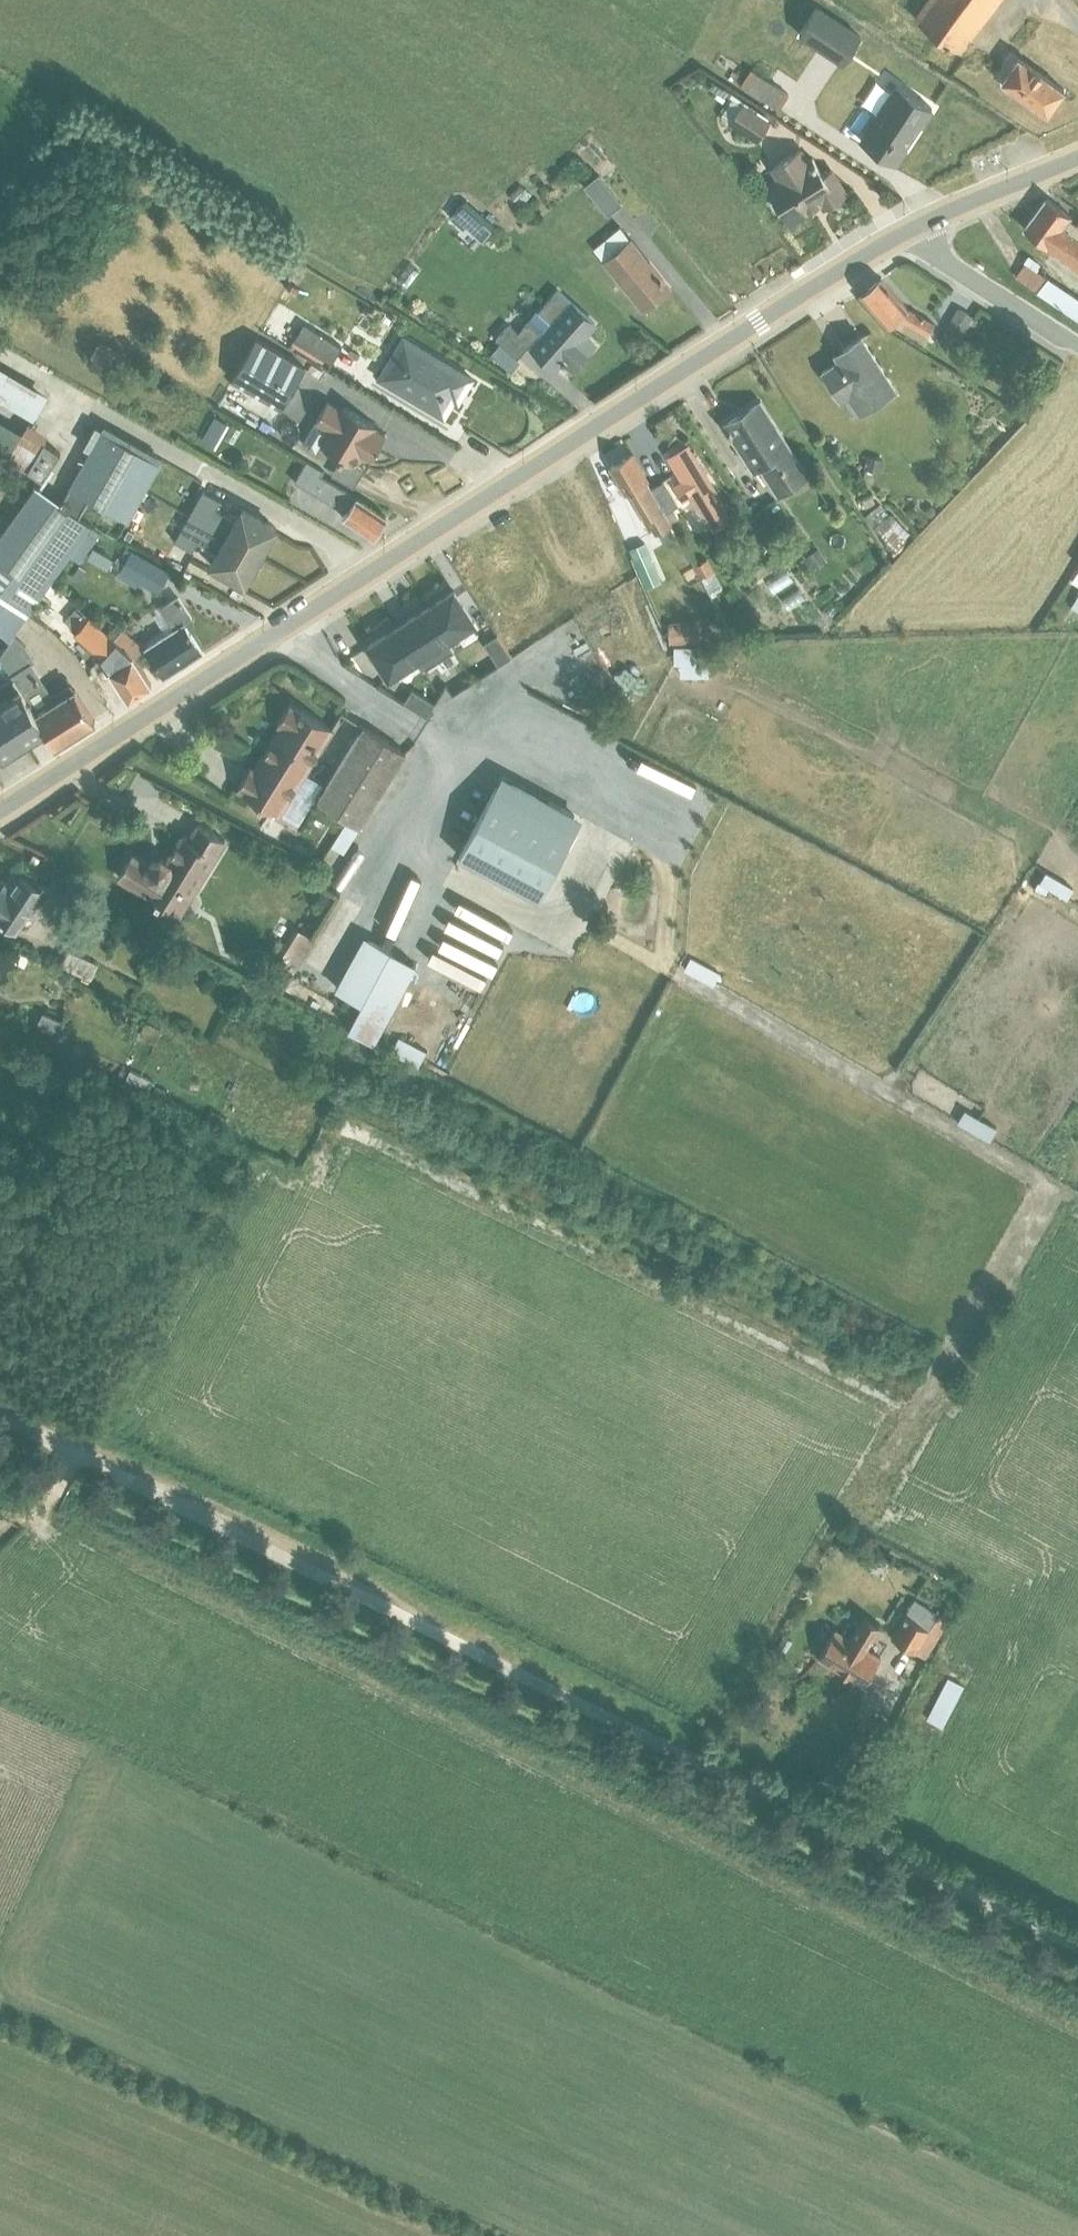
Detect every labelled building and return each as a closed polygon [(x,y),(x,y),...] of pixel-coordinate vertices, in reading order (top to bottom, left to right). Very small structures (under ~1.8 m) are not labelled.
[(965,51),(1002,0),(929,0),(917,16),(965,51)] [(797,39),(846,65),(858,42),(810,16),(797,39)] [(1023,57),(1005,79),(1051,116),(1069,94),(1023,57)] [(755,66),(740,83),(774,112),(788,95),(755,66)] [(860,146),(901,168),(938,103),(898,80),(860,146)] [(773,125),(744,107),(733,124),(762,142),(773,125)] [(776,179),(766,185),(774,197),(774,201),(775,205),(779,209),(781,211),(784,212),(790,222),(807,211),(808,211),(809,210),(809,209),(809,207),(809,206),(808,205),(817,199),(819,204),(821,203),(820,202),(822,200),(823,202),(832,204),(853,190),(852,188),(849,191),(834,168),(824,173),(812,155),(809,156),(803,147),(770,168),(776,179)] [(600,173),(585,185),(609,214),(623,203),(600,173)] [(1025,228),(1059,253),(1077,267),(1077,224),(1077,225),(1070,218),(1072,216),(1047,197),(1025,228)] [(453,214),(450,217),(464,228),(466,225),(482,240),(495,225),(466,200),(454,215),(453,214)] [(621,226),(594,247),(644,309),(671,288),(630,238),(621,226)] [(1026,262),(1037,269),(1042,262),(1029,252),(1023,260),(1026,262)] [(1026,262),(1016,276),(1077,318),(1077,297),(1037,269),(1026,262)] [(882,277),(862,294),(889,327),(893,324),(924,343),(935,324),(909,309),(882,277)] [(501,342),(518,357),(530,344),(556,368),(563,361),(565,363),(574,369),(588,353),(577,344),(587,332),(595,323),(557,292),(539,311),(536,309),(526,321),(529,323),(519,333),(510,325),(497,339),(501,342)] [(361,303),(360,327),(378,328),(379,304),(361,303)] [(960,308),(942,340),(955,347),(973,316),(960,308)] [(304,322),(294,339),(333,363),(343,346),(304,322)] [(577,344),(588,353),(599,341),(587,332),(577,344)] [(403,335),(378,376),(445,416),(460,390),(464,393),(473,378),(403,335)] [(848,354),(823,370),(843,400),(850,396),(861,414),(897,390),(862,336),(844,348),(848,354)] [(258,338),(232,380),(282,408),(307,366),(258,338)] [(518,357),(501,342),(491,353),(511,371),(521,360),(518,357)] [(99,344),(91,358),(115,372),(123,358),(99,344)] [(34,419),(49,395),(1,367),(0,366),(0,399),(34,419)] [(354,465),(355,463),(362,451),(372,458),(386,433),(378,428),(379,426),(344,405),(342,408),(330,400),(316,421),(315,421),(303,442),(317,450),(320,445),(342,458),(354,465)] [(761,400),(724,424),(754,471),(760,468),(778,497),(810,477),(761,400)] [(43,479),(61,452),(45,441),(49,433),(27,421),(22,431),(0,418),(0,455),(43,479)] [(92,526),(79,515),(90,498),(129,520),(145,491),(160,463),(164,457),(102,421),(100,425),(96,423),(84,445),(91,449),(60,502),(36,485),(0,536),(0,629),(11,639),(30,612),(42,595),(52,581),(72,555),(92,526)] [(689,444),(670,456),(684,478),(673,484),(682,500),(691,494),(701,512),(699,514),(702,520),(705,518),(706,520),(708,518),(715,529),(735,517),(689,444)] [(667,513),(652,488),(632,454),(612,465),(621,480),(619,481),(627,494),(628,493),(649,529),(652,527),(656,533),(673,523),(667,513)] [(354,465),(342,458),(332,473),(354,486),(364,468),(355,463),(354,465)] [(308,460),(296,482),(333,504),(335,502),(348,509),(344,517),(373,537),(387,517),(323,473),(325,470),(308,460)] [(652,488),(667,513),(679,506),(664,481),(652,488)] [(189,517),(176,540),(194,550),(198,541),(217,551),(210,564),(246,583),(276,527),(241,508),(235,519),(217,509),(221,499),(204,490),(189,517)] [(890,524),(880,533),(895,549),(904,541),(890,524)] [(92,526),(72,555),(79,561),(101,531),(92,526)] [(645,542),(630,549),(647,588),(662,582),(645,542)] [(93,546),(88,555),(110,567),(115,558),(93,546)] [(695,566),(708,560),(702,546),(689,552),(695,566)] [(126,547),(115,567),(121,570),(118,576),(138,587),(141,582),(159,593),(171,572),(126,547)] [(787,570),(768,582),(775,594),(794,582),(787,570)] [(427,607),(448,640),(476,622),(455,589),(427,607)] [(167,632),(146,645),(165,675),(203,651),(186,625),(195,619),(180,595),(154,613),(167,632)] [(135,657),(114,638),(78,605),(66,618),(72,624),(70,626),(76,630),(75,632),(103,657),(130,698),(152,683),(135,657)] [(416,655),(419,660),(424,668),(454,649),(451,645),(448,640),(427,607),(397,626),(403,635),(410,646),(416,655)] [(703,622),(670,622),(670,630),(670,641),(703,641),(703,631),(703,622)] [(403,635),(397,626),(369,644),(372,647),(391,677),(419,660),(416,655),(410,646),(403,635)] [(114,638),(135,657),(145,647),(123,628),(114,638)] [(487,640),(484,641),(487,645),(490,649),(499,662),(501,661),(512,654),(508,648),(506,645),(498,632),(487,640)] [(14,677),(47,729),(57,744),(96,720),(72,682),(56,691),(55,690),(52,692),(33,661),(36,660),(26,644),(15,636),(8,646),(5,650),(1,655),(14,677)] [(709,645),(674,646),(674,663),(680,663),(681,676),(709,676),(709,645)] [(27,742),(47,729),(14,677),(0,686),(0,702),(27,742)] [(412,686),(404,700),(427,714),(435,700),(412,686)] [(252,766),(238,787),(282,814),(334,728),(291,701),(278,724),(281,727),(255,768),(252,766)] [(0,702),(0,750),(4,757),(27,742),(0,702)] [(365,724),(318,799),(348,817),(332,843),(345,851),(407,751),(365,724)] [(503,773),(460,853),(540,895),(582,815),(528,786),(503,773)] [(134,852),(119,877),(182,913),(228,840),(199,821),(188,836),(182,832),(166,855),(163,854),(151,857),(149,860),(134,852)] [(1034,888),(1033,890),(1044,896),(1049,887),(1068,898),(1075,887),(1047,870),(1040,882),(1038,881),(1034,888)] [(0,892),(0,915),(19,928),(29,914),(34,918),(52,890),(36,879),(34,882),(22,874),(15,883),(9,879),(0,892)] [(294,924),(273,959),(294,972),(315,937),(294,924)] [(132,927),(124,944),(150,956),(158,939),(132,927)] [(365,934),(336,987),(362,1001),(349,1025),(376,1040),(417,963),(365,934)] [(70,947),(62,963),(92,978),(100,962),(70,947)] [(692,955),(685,968),(715,984),(722,971),(692,955)] [(44,1009),(37,1024),(67,1037),(74,1022),(65,1018),(64,1019),(44,1009)] [(399,1035),(391,1051),(419,1065),(427,1050),(399,1035)] [(131,1067),(127,1077),(148,1087),(152,1077),(131,1067)] [(965,1108),(958,1121),(991,1140),(998,1127),(965,1108)] [(915,1598),(892,1636),(927,1656),(949,1618),(915,1598)] [(836,1626),(818,1657),(864,1684),(882,1655),(869,1647),(882,1624),(864,1613),(853,1634),(836,1626)] [(949,1676),(927,1718),(943,1725),(965,1683),(949,1676)]
